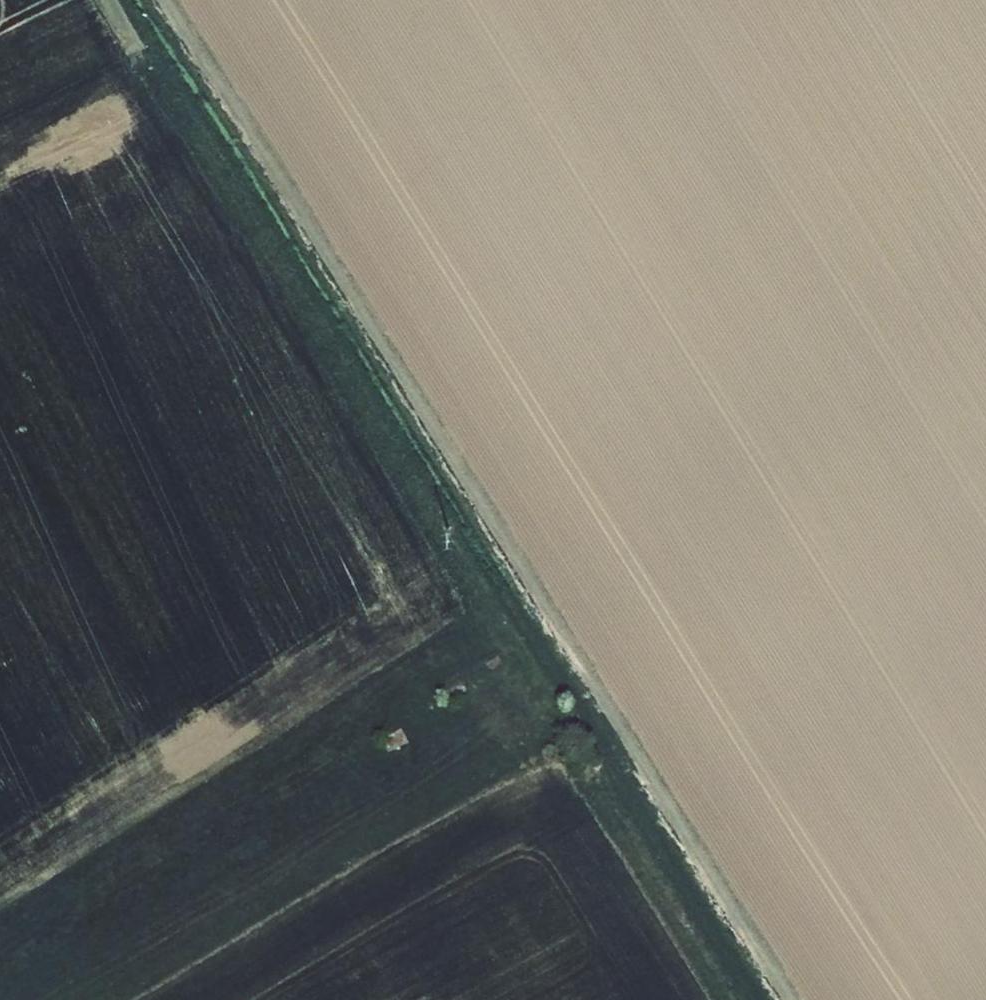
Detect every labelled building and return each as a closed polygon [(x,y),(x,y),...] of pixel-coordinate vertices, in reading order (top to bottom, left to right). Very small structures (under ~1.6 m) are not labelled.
[(401,729),(382,738),(389,753),(409,744),(401,729)]
